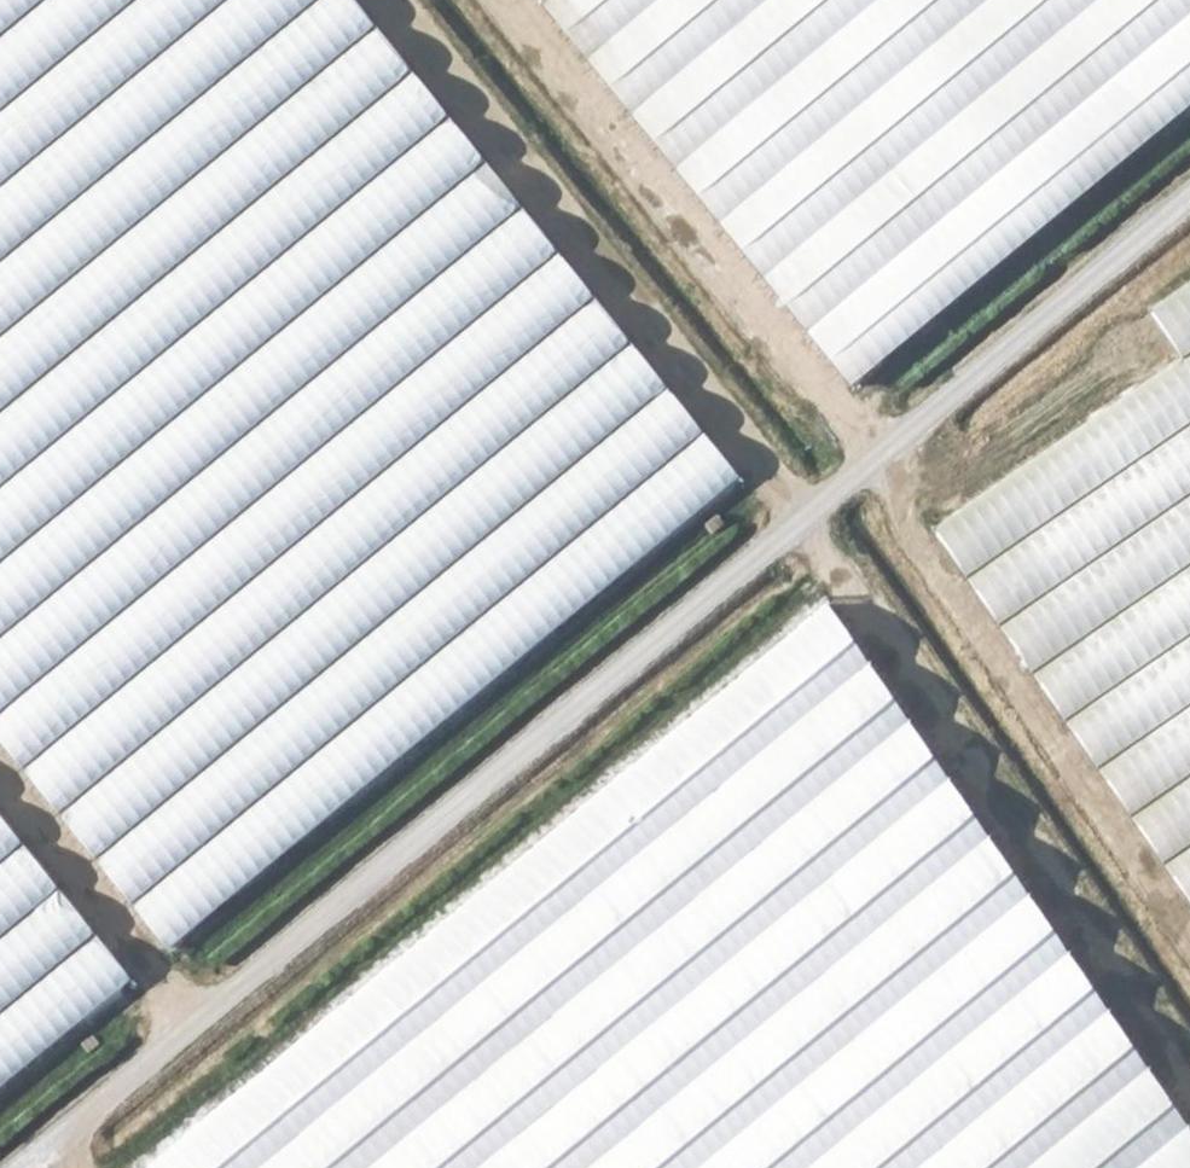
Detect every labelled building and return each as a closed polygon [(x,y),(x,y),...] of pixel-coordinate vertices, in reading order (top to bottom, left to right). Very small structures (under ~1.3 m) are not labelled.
[(345,0),(0,0),(0,744),(175,959),(748,494),(345,0)] [(854,394),(1189,122),(1189,0),(535,0),(854,394)] [(1137,311),(1171,360),(927,527),(1189,908),(1189,275),(1137,311)] [(815,600),(130,1167),(1189,1167),(1189,1144),(815,600)] [(0,825),(0,1095),(133,987),(0,825)]
